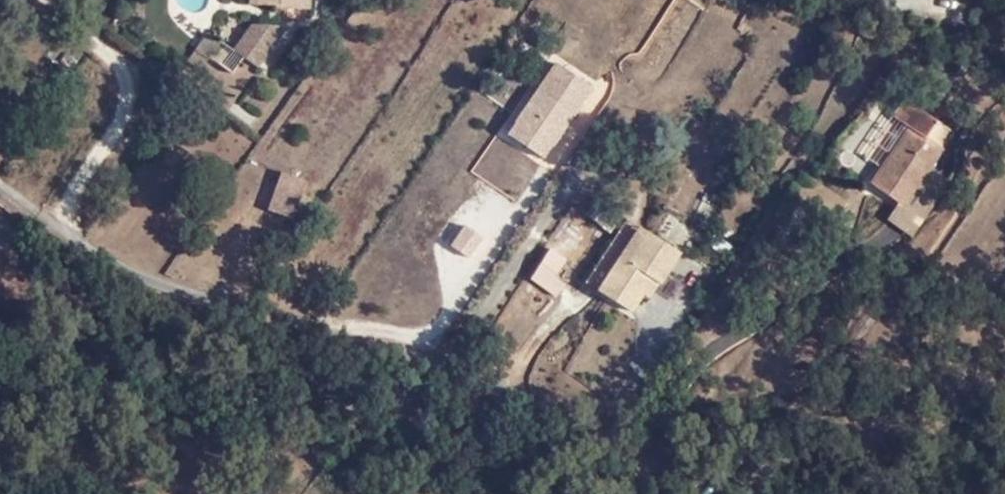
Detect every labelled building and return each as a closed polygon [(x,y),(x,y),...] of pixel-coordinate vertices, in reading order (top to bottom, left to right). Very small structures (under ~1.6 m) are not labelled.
[(255,6),(282,6),(282,9),(306,10),(307,0),(255,0),(255,6)] [(256,69),(273,43),(285,27),(248,26),(236,43),(230,50),(256,69)] [(194,50),(206,59),(219,42),(206,34),(194,50)] [(186,61),(199,70),(206,59),(194,50),(186,61)] [(556,64),(514,126),(548,147),(550,150),(592,88),(556,64)] [(870,183),(898,202),(900,204),(916,182),(925,187),(935,174),(926,167),(927,165),(940,147),(924,136),(934,120),(906,100),(896,116),(909,126),(870,183)] [(951,132),(934,120),(924,136),(940,147),(951,132)] [(548,147),(514,126),(508,136),(541,159),(548,147)] [(900,204),(898,202),(887,220),(912,237),(951,181),(927,165),(926,167),(935,174),(925,187),(916,182),(900,204)] [(586,215),(611,232),(623,215),(598,197),(586,215)] [(651,275),(659,281),(679,250),(628,216),(586,278),(628,307),(641,290),(651,275)] [(551,251),(547,258),(561,266),(564,260),(551,251)] [(561,266),(547,258),(532,281),(555,296),(562,286),(553,280),(561,266)] [(649,295),(659,281),(651,275),(641,290),(649,295)]
